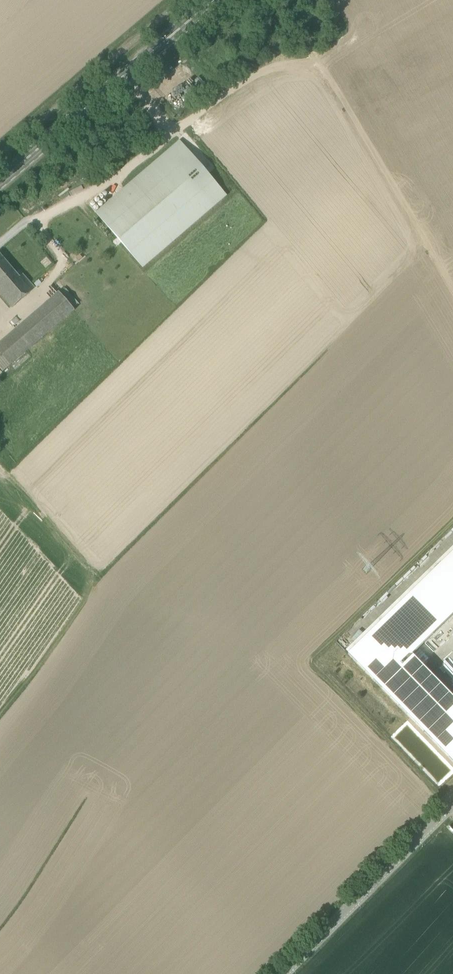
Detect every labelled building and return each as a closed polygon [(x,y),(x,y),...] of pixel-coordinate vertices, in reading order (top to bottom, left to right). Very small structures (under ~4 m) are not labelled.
[(141,269),(228,196),(178,141),(94,213),(141,269)] [(19,278),(0,255),(0,293),(12,308),(35,288),(23,275),(19,278)] [(0,341),(0,369),(3,372),(74,310),(58,292),(0,341)] [(347,653),(398,705),(407,696),(386,675),(409,652),(452,610),(452,551),(347,653)]
